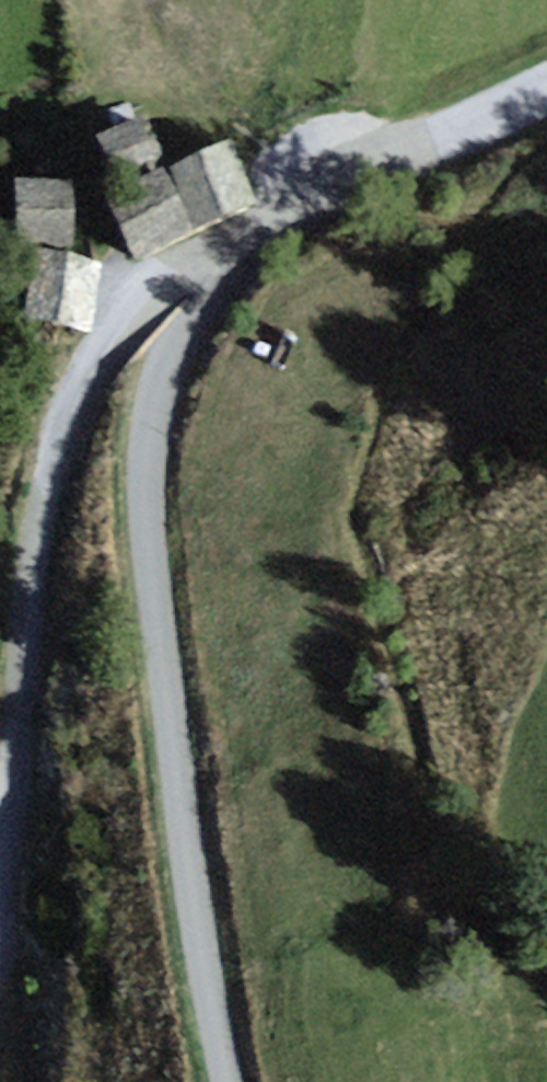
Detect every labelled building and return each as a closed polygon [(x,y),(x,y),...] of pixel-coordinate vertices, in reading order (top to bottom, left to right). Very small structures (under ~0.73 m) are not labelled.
[(98,148),(111,193),(164,177),(150,133),(98,148)] [(236,160),(179,182),(200,235),(257,212),(236,160)] [(110,201),(131,265),(191,246),(170,182),(110,201)] [(17,254),(75,255),(75,197),(18,196),(17,254)] [(89,338),(102,275),(39,262),(26,325),(89,338)]
